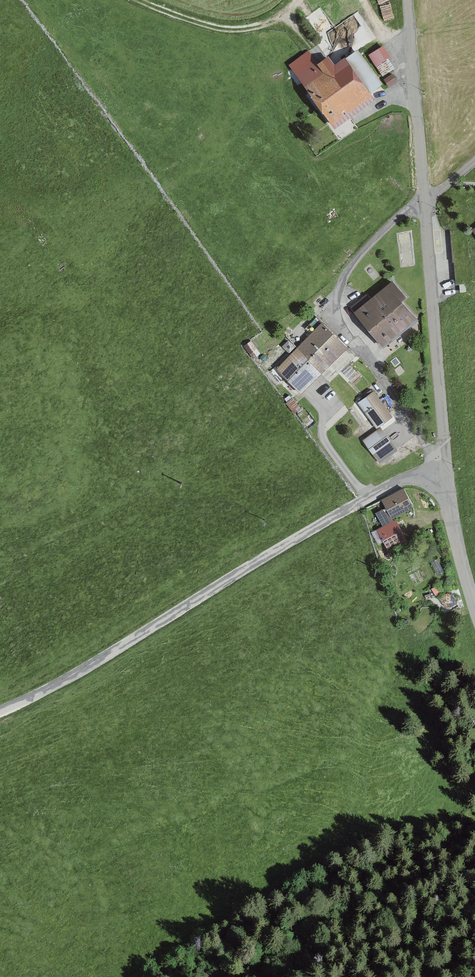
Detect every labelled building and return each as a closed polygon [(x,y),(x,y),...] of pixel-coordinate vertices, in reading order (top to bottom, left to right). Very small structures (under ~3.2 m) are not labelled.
[(392,58),(384,46),(369,56),(376,68),(392,58)] [(336,129),(377,101),(348,59),(339,65),(332,56),(320,64),(316,58),(296,72),(307,88),(320,106),(328,117),(336,129)] [(395,72),(386,78),(391,85),(400,80),(395,72)] [(419,320),(405,303),(410,298),(394,280),(355,313),(386,349),(419,320)] [(322,374),(349,348),(323,322),(297,348),(322,374)] [(302,394),(322,374),(297,348),(276,368),(302,394)] [(377,430),(393,419),(374,391),(358,403),(377,430)] [(379,464),(398,451),(382,428),(363,441),(379,464)] [(392,519),(415,507),(405,487),(382,499),(392,519)] [(385,543),(404,533),(397,520),(378,530),(385,543)]
